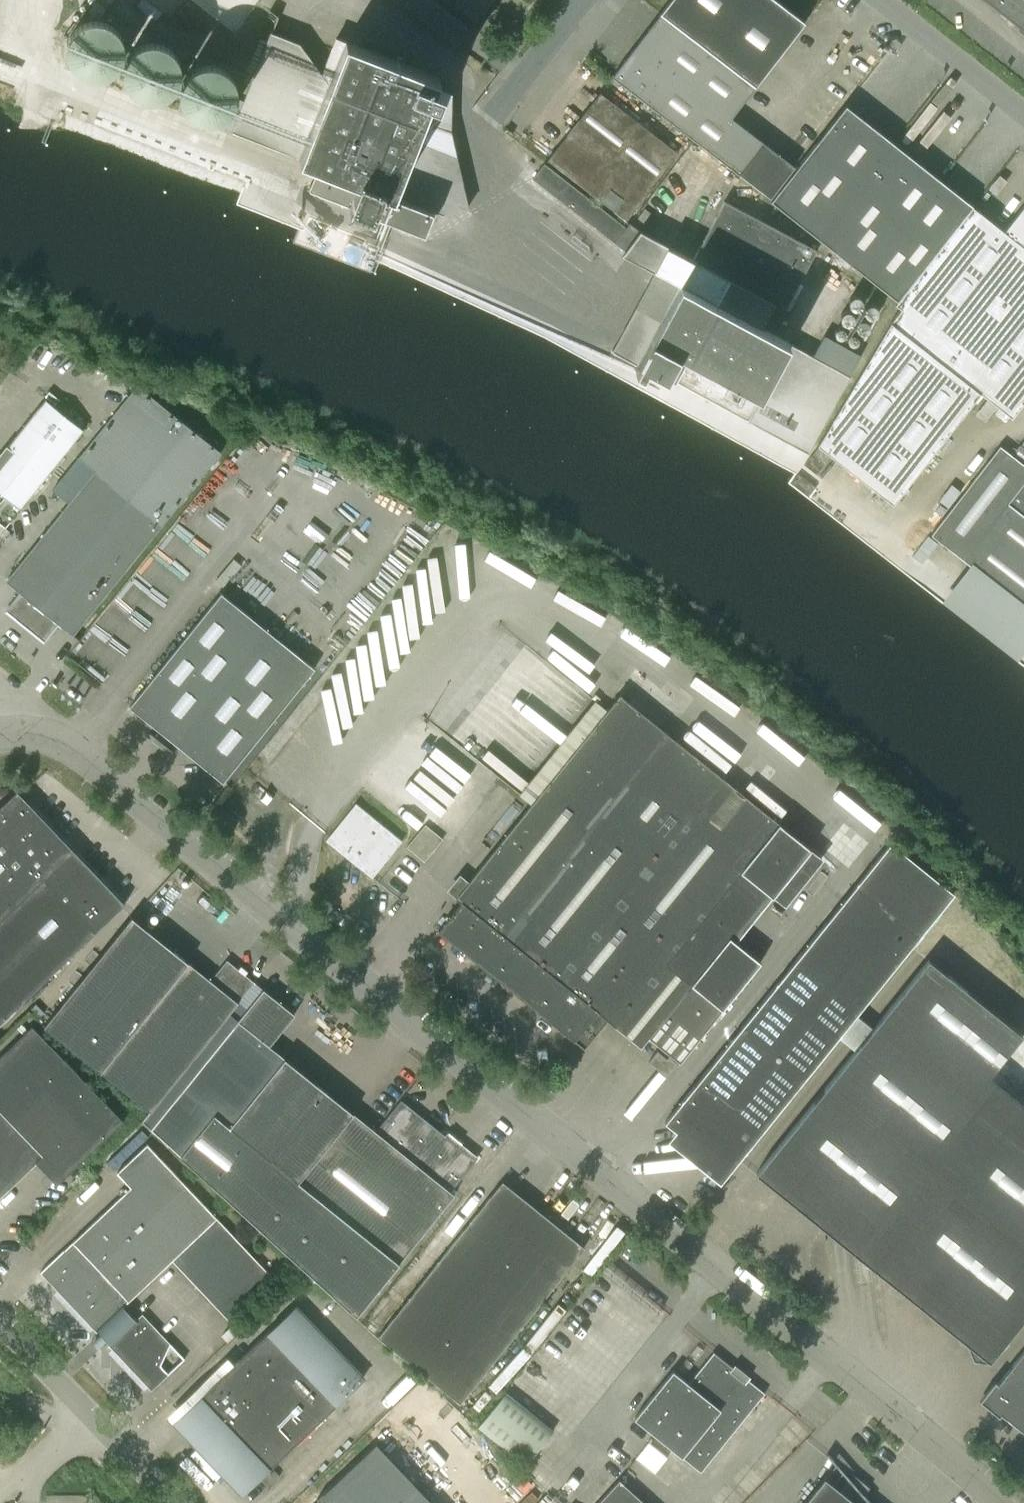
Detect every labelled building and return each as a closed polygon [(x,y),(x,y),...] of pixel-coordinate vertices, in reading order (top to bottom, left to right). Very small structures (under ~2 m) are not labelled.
[(218,2),(210,13),(232,31),(256,0),(216,0),(218,2)] [(404,6),(457,46),(470,29),(431,0),(409,0),(404,6)] [(453,4),(476,21),(492,0),(456,0),(453,4)] [(660,13),(755,87),(805,23),(775,0),(671,0),(660,13)] [(1023,32),(1023,0),(984,0),(1023,32)] [(660,13),(611,77),(643,101),(691,138),(740,176),(770,199),(794,167),(731,118),(755,87),(660,13)] [(68,35),(64,44),(64,54),(66,63),(72,71),(80,77),(90,79),(99,79),(108,75),(115,69),(120,61),(122,51),(120,42),(116,34),(110,27),(101,22),(92,21),(82,23),(74,28),(68,35)] [(431,214),(441,218),(466,212),(451,136),(452,97),(438,91),(442,81),(338,39),(323,77),(298,47),(271,36),(231,134),(316,168),(307,190),(423,236),(431,214)] [(126,56),(123,65),(122,75),(125,84),(131,92),(139,98),(148,100),(158,100),(166,96),(174,90),(178,82),(180,73),(179,63),(175,55),(168,48),(160,44),(151,42),(141,44),(133,49),(126,56)] [(183,80),(179,89),(179,99),(181,108),(187,116),(195,121),(205,124),(214,123),(223,120),(230,114),(235,106),(237,96),(236,87),(232,78),(225,72),(216,67),(207,66),(197,68),(189,73),(183,80)] [(548,159),(547,159),(626,221),(647,194),(646,194),(678,153),(651,132),(641,124),(600,92),(548,159)] [(847,106),(771,201),(898,301),(969,210),(972,206),(973,207),(974,206),(941,180),(894,143),(847,106)] [(532,169),(527,175),(532,178),(557,198),(625,251),(622,254),(657,270),(612,351),(633,362),(636,364),(634,369),(641,373),(645,365),(739,416),(742,418),(806,453),(849,376),(860,357),(824,337),(813,356),(773,334),(766,330),(778,306),(786,310),(815,253),(817,250),(725,201),(694,260),(640,231),(630,223),(626,227),(569,183),(544,163),(537,173),(532,169)] [(797,474),(814,488),(821,479),(835,461),(891,505),(980,393),(1011,418),(1023,402),(1023,205),(1003,231),(995,225),(973,207),(972,206),(969,210),(898,301),(895,304),(902,309),(891,323),(867,362),(817,446),(818,448),(805,465),(799,471),(797,474)] [(17,567),(6,581),(17,591),(23,595),(10,611),(43,638),(46,635),(56,622),(73,635),(162,525),(221,452),(137,385),(78,458),(53,489),(69,502),(17,567)] [(5,496),(0,502),(0,523),(5,528),(84,430),(46,399),(0,456),(0,493),(5,496)] [(931,534),(1023,606),(1023,464),(1000,446),(931,534)] [(221,593),(168,659),(139,695),(129,707),(223,782),(238,764),(254,743),(314,669),(221,593)] [(450,915),(437,931),(584,1049),(607,1020),(641,1047),(648,1037),(679,1062),(761,962),(736,942),(811,849),(766,812),(781,794),(749,768),(734,786),(620,695),(607,710),(597,702),(521,796),(531,804),(455,898),(461,902),(450,915)] [(463,784),(407,739),(376,778),(432,822),(463,784)] [(125,904),(22,796),(17,791),(0,807),(0,1023),(125,904)] [(402,841),(356,804),(326,840),(372,878),(402,841)] [(420,859),(439,837),(423,823),(404,845),(420,859)] [(954,893),(890,842),(664,1122),(682,1136),(684,1154),(702,1152),(704,1170),(720,1183),(954,893)] [(101,1071),(150,1111),(229,1013),(238,1002),(253,982),(254,982),(241,971),(227,960),(211,980),(188,962),(176,953),(132,917),(44,1026),(101,1071)] [(1023,1317),(1023,1036),(928,959),(756,1173),(966,1342),(972,1358),(989,1361),(1023,1317)] [(357,1316),(455,1194),(451,1191),(479,1157),(464,1145),(448,1132),(445,1136),(435,1127),(401,1100),(376,1131),(269,1045),(294,1014),(263,989),(238,1020),(229,1013),(150,1111),(143,1121),(151,1128),(357,1316)] [(32,1026),(0,1057),(0,1198),(36,1163),(57,1185),(123,1121),(32,1026)] [(666,1059),(657,1051),(648,1061),(667,1077),(677,1064),(668,1057),(666,1059)] [(130,1300),(171,1261),(227,1320),(272,1276),(270,1274),(149,1147),(147,1144),(116,1173),(130,1187),(40,1272),(96,1332),(98,1330),(101,1334),(95,1339),(98,1343),(101,1346),(104,1343),(107,1340),(110,1344),(109,1345),(151,1390),(154,1388),(172,1370),(185,1358),(143,1314),(130,1300)] [(428,1378),(460,1403),(584,1247),(502,1181),(377,1337),(428,1378)] [(44,1232),(38,1226),(33,1231),(38,1237),(44,1232)] [(318,1319),(303,1332),(331,1362),(346,1348),(318,1319)] [(303,1332),(289,1346),(317,1376),(331,1362),(303,1332)] [(289,1346),(274,1360),(302,1389),(317,1376),(289,1346)] [(346,1348),(331,1362),(359,1391),(374,1377),(346,1348)] [(673,1370),(633,1418),(700,1472),(765,1393),(713,1351),(688,1382),(673,1370)] [(998,1383),(995,1380),(979,1400),(999,1416),(1001,1413),(1023,1431),(1023,1351),(998,1383)] [(274,1360),(260,1374),(288,1403),(302,1389),(274,1360)] [(331,1362),(317,1376),(345,1405),(359,1391),(331,1362)] [(260,1374),(245,1388),(273,1417),(288,1403),(260,1374)] [(317,1376),(302,1389),(330,1419),(345,1405),(317,1376)] [(245,1388),(231,1402),(259,1431),(273,1417),(245,1388)] [(302,1389),(288,1403),(316,1432),(330,1419),(302,1389)] [(474,1429),(523,1469),(551,1434),(502,1395),(474,1429)] [(231,1402),(216,1415),(244,1445),(259,1431),(231,1402)] [(288,1403),(273,1417),(301,1446),(316,1432),(288,1403)] [(216,1415),(202,1429),(230,1458),(244,1445),(216,1415)] [(273,1417),(259,1431),(287,1460),(301,1446),(273,1417)] [(202,1429),(186,1444),(214,1474),(230,1458),(202,1429)] [(259,1431),(244,1445),(272,1474),(287,1460),(259,1431)] [(320,1502),(432,1502),(376,1443),(316,1499),(320,1502)] [(244,1445),(230,1458),(258,1488),(272,1474),(244,1445)] [(230,1458),(214,1474),(242,1502),(258,1488),(230,1458)] [(866,1500),(869,1502),(870,1502),(871,1502),(864,1494),(869,1487),(861,1480),(853,1474),(840,1490),(824,1477),(812,1492),(803,1502),(864,1502),(866,1500)] [(605,1502),(643,1502),(622,1484),(605,1502)] [(63,1494),(47,1494),(47,1502),(94,1502),(94,1494),(63,1494)]
